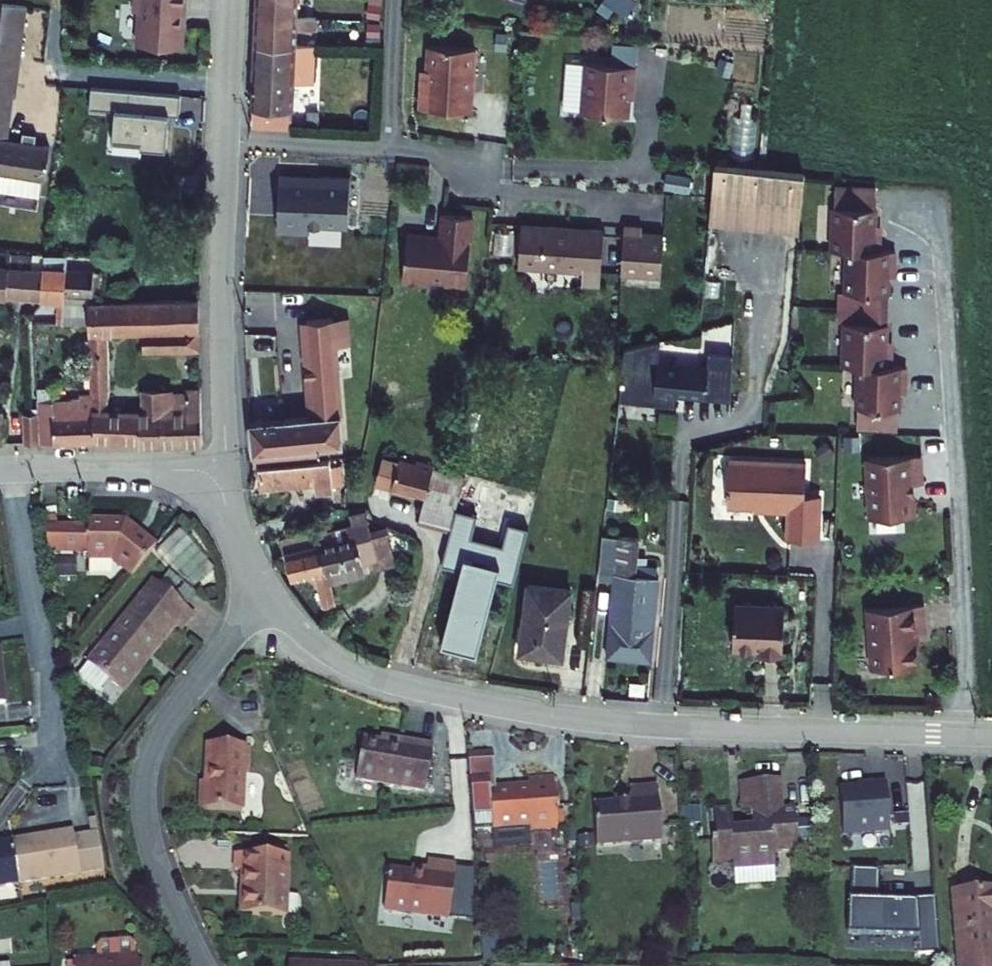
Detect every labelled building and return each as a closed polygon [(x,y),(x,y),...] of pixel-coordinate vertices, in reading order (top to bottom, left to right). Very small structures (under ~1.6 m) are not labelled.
[(3,0),(0,0),(0,167),(7,167),(5,186),(46,190),(48,171),(52,171),(54,142),(9,137),(13,95),(18,96),(21,1),(3,0)] [(150,1),(147,29),(151,34),(192,38),(193,19),(191,16),(192,4),(195,1),(195,0),(149,0),(150,1)] [(259,17),(295,18),(296,0),(260,0),(259,17)] [(357,5),(356,20),(377,20),(379,6),(357,5)] [(259,17),(257,42),(294,44),(295,30),(318,31),(319,19),(295,18),(259,17)] [(356,20),(356,33),(376,35),(377,20),(356,20)] [(416,95),(466,98),(470,36),(425,33),(423,67),(417,67),(416,95)] [(257,42),(251,103),(292,106),(293,81),(317,82),(318,45),(294,44),(257,42)] [(583,51),(579,101),(624,105),(627,72),(632,73),(633,55),(583,51)] [(811,164),(721,153),(715,211),(807,219),(811,164)] [(311,181),(283,179),(279,236),(311,238),(312,230),(350,233),(353,184),(325,182),(325,187),(311,186),(311,181)] [(833,181),(833,201),(875,202),(875,182),(833,181)] [(833,201),(832,244),(847,244),(880,245),(880,230),(875,230),(875,202),(833,201)] [(474,223),(444,220),(441,244),(439,246),(431,245),(428,242),(408,240),(403,289),(427,291),(428,286),(446,288),(449,291),(467,293),(474,223)] [(644,229),(625,227),(622,275),(662,278),(665,236),(643,234),(644,229)] [(605,238),(522,232),(519,275),(584,279),(583,292),(601,293),(605,238)] [(847,244),(847,287),(889,287),(889,260),(895,260),(895,245),(880,245),(847,244)] [(0,262),(0,290),(46,293),(47,266),(33,264),(34,260),(14,258),(11,263),(0,262)] [(59,266),(47,266),(46,293),(69,294),(69,290),(97,292),(98,270),(92,269),(92,261),(59,259),(59,266)] [(840,287),(840,301),(889,302),(889,287),(847,287),(840,287)] [(94,315),(97,391),(98,440),(144,439),(144,445),(205,444),(205,390),(192,390),(193,395),(170,395),(170,389),(149,388),(149,398),(140,398),(139,409),(112,408),(116,386),(116,331),(149,331),(150,346),(205,345),(205,298),(108,297),(94,302),(94,315)] [(70,314),(94,315),(94,302),(94,300),(70,298),(70,314)] [(840,301),(839,316),(846,316),(889,317),(889,302),(840,301)] [(846,316),(846,359),(861,360),(894,360),(894,345),(888,345),(889,317),(846,316)] [(353,317),(336,318),(338,346),(355,345),(353,317)] [(338,346),(336,318),(308,320),(314,398),(341,396),(338,346)] [(736,397),(738,357),(713,355),(712,368),(661,364),(662,343),(625,352),(618,405),(622,406),(622,403),(671,407),(671,410),(675,410),(677,392),(736,397)] [(861,360),(860,402),(903,402),(903,375),(909,375),(909,360),(894,360),(861,360)] [(42,400),(43,412),(44,441),(98,440),(97,391),(83,391),(83,398),(42,400)] [(315,415),(292,417),(297,461),(329,456),(330,445),(343,444),(341,396),(314,398),(315,415)] [(860,402),(860,422),(902,422),(903,402),(860,402)] [(43,412),(27,413),(28,442),(44,441),(43,412)] [(292,417),(249,420),(255,463),(263,463),(298,463),(297,461),(292,417)] [(871,453),(875,513),(920,510),(918,489),(916,489),(915,478),(928,477),(926,450),(871,453)] [(812,460),(735,455),(732,500),(800,504),(798,536),(823,538),(825,491),(810,490),(812,460)] [(334,463),(329,463),(298,463),(263,463),(263,485),(318,487),(318,497),(335,497),(334,463)] [(373,492),(389,496),(397,468),(381,463),(373,492)] [(413,472),(397,468),(389,496),(422,505),(418,520),(452,516),(452,514),(460,486),(430,478),(431,474),(413,470),(413,472)] [(56,512),(58,522),(73,519),(71,509),(56,512)] [(353,526),(320,533),(326,571),(332,570),(335,582),(364,576),(361,563),(377,559),(370,529),(366,514),(351,517),(353,526)] [(475,520),(452,514),(452,516),(448,532),(447,536),(438,571),(457,576),(438,651),(473,660),(493,586),(511,590),(526,534),(506,529),(500,551),(469,543),(475,520)] [(447,536),(448,532),(452,516),(418,520),(416,528),(447,536)] [(58,525),(63,551),(68,551),(68,574),(90,574),(90,551),(96,551),(96,559),(122,559),(142,575),(167,544),(135,521),(99,520),(98,526),(58,525)] [(398,568),(388,524),(370,529),(377,559),(361,563),(364,576),(398,568)] [(633,529),(615,527),(614,539),(632,541),(633,529)] [(319,530),(283,538),(291,579),(316,574),(323,608),(331,607),(330,600),(338,599),(335,582),(332,570),(326,571),(320,533),(319,530)] [(617,546),(600,544),(594,588),(613,589),(617,546)] [(637,547),(617,546),(613,589),(606,667),(648,670),(655,595),(652,595),(652,586),(634,584),(637,547)] [(170,578),(103,660),(138,688),(191,623),(197,627),(210,611),(170,578)] [(569,597),(529,591),(519,657),(560,663),(569,597)] [(871,601),(874,661),(922,659),(921,627),(930,627),(929,598),(871,601)] [(787,604),(738,602),(736,643),(762,644),(762,649),(786,650),(787,604)] [(604,612),(591,610),(590,621),(603,623),(604,612)] [(22,704),(16,651),(0,652),(0,707),(22,704)] [(197,778),(196,810),(240,810),(241,745),(203,744),(203,778),(197,778)] [(368,746),(363,785),(429,793),(435,750),(407,746),(406,750),(368,746)] [(498,746),(473,748),(476,782),(495,781),(501,781),(498,746)] [(495,781),(476,782),(479,826),(499,824),(500,837),(537,835),(536,822),(563,820),(560,773),(534,775),(535,785),(523,786),(523,781),(495,783),(495,781)] [(720,842),(721,866),(741,865),(741,870),(785,867),(784,851),(806,850),(804,811),(790,812),(789,780),(748,782),(750,813),(763,812),(764,831),(743,833),(742,809),(722,810),(724,842),(720,842)] [(603,800),(607,843),(672,838),(668,781),(639,784),(640,798),(603,800)] [(890,832),(885,781),(838,786),(843,837),(890,832)] [(85,827),(22,836),(28,879),(115,866),(109,830),(85,833),(85,827)] [(28,879),(22,836),(0,839),(0,883),(28,879)] [(246,883),(245,910),(285,912),(287,851),(233,849),(233,865),(241,866),(241,883),(246,883)] [(394,870),(389,911),(455,919),(461,866),(431,863),(429,875),(394,870)] [(944,957),(941,923),(922,925),(921,908),(885,907),(883,875),(856,874),(859,934),(920,937),(922,959),(944,957)] [(967,965),(991,965),(991,890),(961,892),(967,965)] [(941,923),(939,903),(920,904),(921,908),(922,925),(941,923)]
